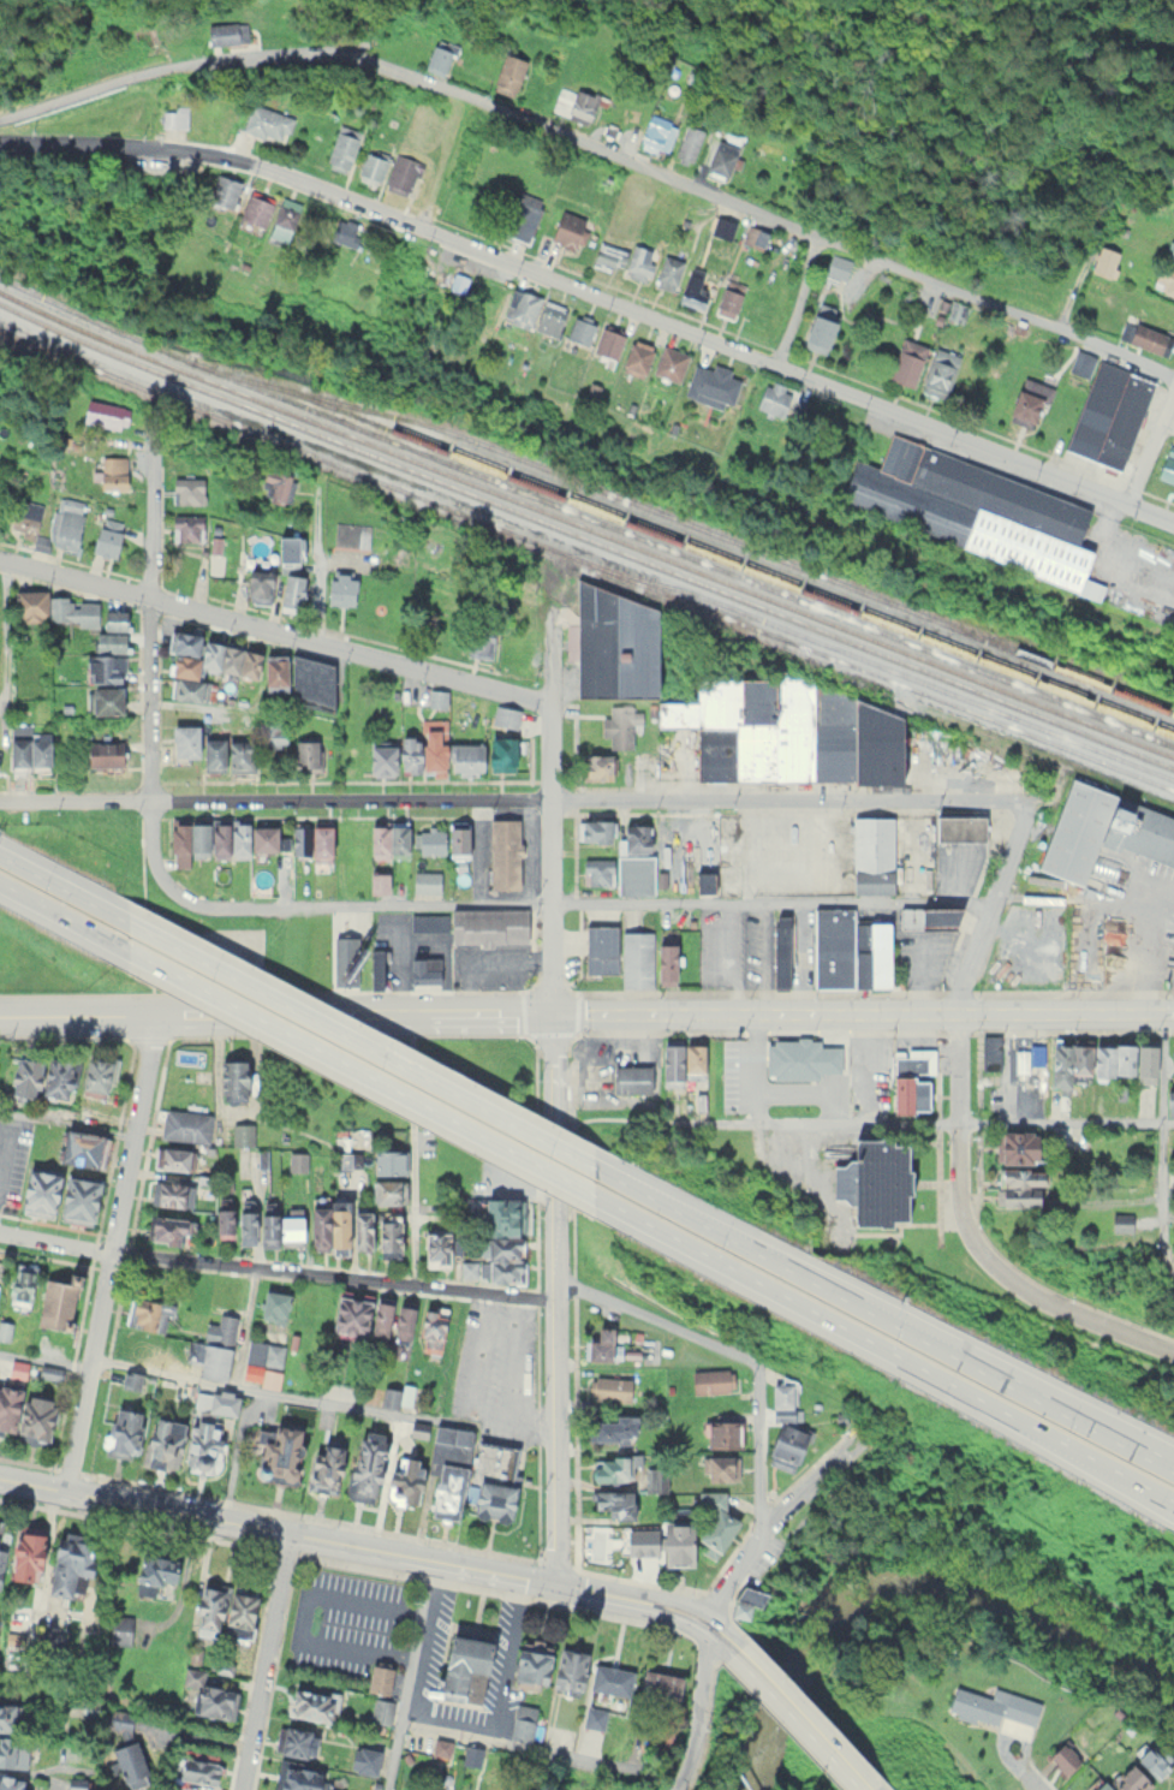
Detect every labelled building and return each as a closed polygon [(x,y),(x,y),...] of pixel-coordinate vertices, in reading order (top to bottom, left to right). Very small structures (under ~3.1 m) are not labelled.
[(246,42),(246,22),(204,22),(204,42),(246,42)] [(457,44),(437,35),(423,68),(444,76),(457,44)] [(515,95),(525,58),(499,52),(490,88),(515,95)] [(599,98),(564,81),(551,108),(586,125),(599,98)] [(285,143),(292,114),(248,102),(241,131),(285,143)] [(188,126),(188,105),(163,105),(162,126),(188,126)] [(662,154),(673,121),(647,112),(636,146),(662,154)] [(700,127),(681,124),(674,161),(693,164),(700,127)] [(323,162),(344,171),(358,138),(337,129),(323,162)] [(703,169),(726,177),(737,145),(714,137),(703,169)] [(376,185),(387,157),(365,149),(354,176),(376,185)] [(403,196),(424,167),(401,151),(380,179),(403,196)] [(204,200),(230,210),(240,182),(214,172),(204,200)] [(498,233),(522,243),(542,198),(517,188),(498,233)] [(270,203),(247,193),(236,217),(259,227),(270,203)] [(303,208),(279,198),(266,229),(291,239),(303,208)] [(571,249),(584,218),(560,208),(547,238),(571,249)] [(707,232),(728,240),(735,221),(713,213),(707,232)] [(351,249),(359,226),(332,216),(324,239),(351,249)] [(740,242),(759,250),(767,231),(748,223),(740,242)] [(1173,263),(1173,237),(1164,258),(1173,263)] [(589,264),(610,270),(614,257),(624,261),(620,274),(644,282),(654,249),(631,242),(628,249),(597,240),(589,264)] [(1088,269),(1108,277),(1118,252),(1099,244),(1088,269)] [(651,284),(670,291),(683,260),(663,252),(651,284)] [(844,279),(852,260),(833,252),(825,271),(844,279)] [(1161,264),(1151,286),(1173,296),(1173,270),(1161,264)] [(710,292),(698,286),(704,273),(692,266),(677,295),(702,308),(710,292)] [(448,287),(461,292),(467,277),(453,271),(448,287)] [(731,319),(745,284),(725,276),(711,311),(731,319)] [(503,320),(526,329),(538,296),(516,288),(503,320)] [(530,327),(553,337),(566,308),(544,298),(530,327)] [(823,352),(840,311),(816,302),(799,343),(823,352)] [(595,324),(572,315),(563,337),(586,346),(595,324)] [(1161,352),(1166,332),(1125,321),(1119,340),(1161,352)] [(623,335),(600,326),(590,352),(613,361),(623,335)] [(618,365),(638,376),(654,349),(633,337),(618,365)] [(886,379),(911,388),(927,346),(901,337),(886,379)] [(678,383),(688,353),(660,344),(651,374),(678,383)] [(919,390),(945,398),(959,354),(933,346),(919,390)] [(1069,370),(1088,378),(1097,356),(1077,349),(1069,370)] [(1101,356),(1158,380),(1122,470),(1065,447),(1101,356)] [(682,393),(726,410),(739,375),(695,359),(682,393)] [(797,420),(805,395),(763,381),(755,407),(797,420)] [(1040,385),(1011,384),(1010,422),(1039,423),(1040,385)] [(123,405),(84,399),(80,423),(120,429),(123,405)] [(1093,506),(890,434),(879,466),(855,458),(840,502),(1077,586),(1089,552),(1078,548),(1093,506)] [(1173,483),(1173,444),(1168,442),(1156,477),(1173,483)] [(126,488),(126,456),(99,456),(99,488),(126,488)] [(256,498),(284,507),(294,476),(266,467),(256,498)] [(204,503),(204,476),(172,476),(172,503),(204,503)] [(86,500),(56,495),(48,544),(78,549),(86,500)] [(36,532),(43,504),(13,496),(6,524),(36,532)] [(172,515),(172,539),(201,539),(201,515),(172,515)] [(370,522),(334,522),(334,546),(370,546),(370,522)] [(118,554),(118,527),(92,526),(91,554),(118,554)] [(275,536),(275,563),(301,563),(301,536),(275,536)] [(241,568),(213,564),(210,586),(237,590),(241,568)] [(328,604),(353,604),(353,568),(328,568),(328,604)] [(270,598),(269,571),(242,572),(243,599),(270,598)] [(277,606),(301,608),(304,574),(280,572),(277,606)] [(99,623),(99,598),(48,597),(48,590),(14,590),(14,622),(99,623)] [(653,596),(571,594),(568,694),(650,696),(653,596)] [(490,656),(494,629),(470,624),(465,652),(490,656)] [(127,652),(127,632),(93,632),(93,652),(127,652)] [(333,710),(337,655),(169,643),(167,676),(195,678),(195,676),(292,683),(291,707),(333,710)] [(125,654),(84,654),(84,682),(125,682),(125,654)] [(696,779),(894,785),(896,691),(694,685),(694,701),(655,700),(655,726),(698,727),(696,779)] [(85,687),(85,713),(120,713),(120,687),(85,687)] [(439,695),(429,695),(429,706),(445,706),(445,720),(470,720),(470,693),(439,693),(439,695)] [(521,709),(496,703),(491,722),(516,729),(521,709)] [(608,748),(633,747),(632,724),(643,724),(642,705),(609,706),(609,716),(601,716),(601,736),(608,736),(608,748)] [(285,721),(258,721),(258,747),(285,747),(285,721)] [(197,725),(167,725),(167,759),(198,759),(198,771),(253,771),(253,738),(197,738),(197,725)] [(442,773),(442,729),(420,729),(421,737),(365,738),(366,774),(442,773)] [(46,731),(5,731),(4,771),(46,772),(46,731)] [(516,736),(487,736),(487,743),(448,743),(448,771),(516,771),(516,736)] [(291,738),(291,771),(322,771),(322,738),(291,738)] [(123,741),(82,741),(82,766),(123,766),(123,741)] [(583,779),(610,779),(610,753),(583,753),(583,779)] [(1080,885),(1097,842),(1173,871),(1173,815),(1068,774),(1032,867),(1080,885)] [(983,815),(931,815),(931,842),(983,842),(983,815)] [(850,816),(850,894),(893,894),(894,816),(850,816)] [(488,819),(488,890),(520,890),(520,819),(488,819)] [(332,855),(332,820),(287,821),(287,820),(168,823),(169,858),(332,855)] [(579,841),(616,841),(616,820),(579,820),(579,841)] [(447,828),(417,828),(416,855),(468,856),(469,821),(447,821),(447,828)] [(367,822),(367,858),(408,858),(408,822),(367,822)] [(695,825),(695,856),(714,856),(714,825),(695,825)] [(656,856),(581,856),(581,885),(616,885),(616,894),(655,894),(656,856)] [(415,892),(441,892),(441,873),(415,873),(415,892)] [(958,926),(958,907),(901,907),(901,926),(958,926)] [(852,986),(852,921),(852,908),(811,908),(811,986),(852,986)] [(526,942),(526,909),(449,909),(449,914),(413,915),(413,931),(449,931),(449,943),(526,942)] [(771,987),(786,987),(787,917),(772,917),(771,987)] [(889,986),(852,986),(852,921),(889,921),(889,986)] [(585,925),(585,973),(618,973),(618,925),(585,925)] [(621,986),(674,985),(674,943),(653,943),(653,931),(621,931),(621,986)] [(1028,985),(1063,985),(1063,967),(1050,967),(1050,948),(1028,948),(1028,985)] [(1014,988),(1014,950),(993,950),(993,988),(1014,988)] [(441,982),(441,956),(408,957),(408,967),(400,967),(401,983),(441,982)] [(1000,1033),(982,1033),(982,1069),(1000,1069),(1000,1033)] [(1049,1083),(1068,1083),(1068,1072),(1110,1073),(1111,1040),(1049,1039),(1049,1083)] [(662,1040),(662,1077),(704,1077),(704,1040),(662,1040)] [(1113,1072),(1132,1072),(1132,1041),(1113,1041),(1113,1072)] [(1157,1080),(1157,1042),(1135,1042),(1135,1080),(1157,1080)] [(889,1045),(890,1108),(926,1108),(925,1071),(938,1071),(937,1043),(889,1045)] [(1017,1050),(1017,1070),(1031,1070),(1031,1050),(1017,1050)] [(118,1056),(83,1051),(78,1092),(113,1096),(118,1056)] [(72,1056),(8,1052),(5,1095),(69,1099),(72,1056)] [(246,1057),(219,1057),(219,1101),(246,1101),(246,1057)] [(653,1090),(653,1063),(612,1063),(612,1090),(653,1090)] [(1161,1088),(1161,1114),(1173,1114),(1173,1088),(1161,1088)] [(209,1143),(212,1112),(164,1106),(160,1137),(209,1143)] [(254,1122),(232,1122),(232,1143),(254,1143),(254,1122)] [(57,1160),(98,1166),(104,1132),(62,1126),(57,1160)] [(1035,1160),(1035,1127),(995,1127),(995,1160),(1035,1160)] [(847,1134),(847,1166),(830,1166),(830,1196),(847,1196),(848,1221),(909,1221),(909,1165),(903,1165),(903,1140),(885,1140),(885,1134),(847,1134)] [(154,1166),(186,1171),(189,1148),(157,1144),(154,1166)] [(407,1172),(407,1146),(371,1146),(371,1172),(407,1172)] [(50,1215),(56,1171),(23,1167),(17,1211),(50,1215)] [(995,1203),(1044,1203),(1044,1167),(995,1167),(995,1203)] [(98,1179),(62,1173),(55,1215),(91,1221),(98,1179)] [(402,1178),(370,1178),(370,1202),(402,1202),(402,1178)] [(191,1180),(150,1180),(150,1204),(191,1204),(191,1180)] [(514,1236),(514,1195),(482,1195),(482,1259),(457,1259),(457,1279),(523,1279),(523,1236),(514,1236)] [(347,1200),(308,1200),(308,1244),(332,1244),(332,1251),(347,1251),(347,1200)] [(300,1245),(300,1210),(253,1210),(253,1204),(213,1204),(213,1233),(236,1233),(236,1244),(256,1244),(256,1245),(300,1245)] [(370,1209),(350,1209),(350,1247),(370,1247),(370,1209)] [(1132,1212),(1110,1212),(1110,1230),(1132,1230),(1132,1212)] [(181,1233),(192,1233),(193,1216),(147,1215),(147,1241),(181,1242),(181,1233)] [(401,1256),(401,1216),(376,1216),(376,1256),(401,1256)] [(449,1266),(449,1227),(420,1227),(420,1266),(449,1266)] [(10,1304),(33,1304),(33,1262),(10,1262),(10,1304)] [(42,1274),(31,1321),(68,1330),(82,1272),(60,1267),(58,1278),(42,1274)] [(287,1323),(293,1292),(262,1287),(257,1318),(287,1323)] [(364,1333),(366,1296),(332,1294),(331,1332),(364,1333)] [(126,1327),(167,1328),(168,1299),(127,1298),(126,1327)] [(412,1345),(416,1303),(372,1299),(368,1337),(393,1339),(392,1343),(412,1345)] [(445,1352),(445,1308),(419,1308),(419,1352),(445,1352)] [(228,1380),(236,1314),(219,1312),(218,1324),(205,1323),(203,1341),(186,1339),(183,1358),(198,1360),(196,1376),(228,1380)] [(585,1325),(585,1358),(612,1358),(612,1325),(585,1325)] [(168,1340),(143,1333),(139,1345),(123,1341),(119,1353),(160,1365),(168,1340)] [(285,1343),(246,1339),(242,1378),(261,1380),(263,1364),(282,1366),(285,1343)] [(690,1369),(690,1392),(732,1392),(732,1369),(690,1369)] [(631,1376),(589,1376),(589,1400),(631,1400),(631,1376)] [(770,1380),(770,1420),(797,1420),(797,1380),(770,1380)] [(19,1387),(0,1384),(0,1434),(49,1442),(56,1398),(18,1392),(19,1387)] [(237,1395),(209,1389),(205,1409),(233,1415),(237,1395)] [(135,1457),(140,1410),(109,1407),(104,1454),(135,1457)] [(635,1414),(590,1414),(590,1438),(635,1438),(635,1414)] [(173,1470),(183,1422),(150,1415),(140,1463),(173,1470)] [(702,1445),(736,1445),(736,1416),(702,1416),(702,1445)] [(219,1472),(223,1421),(186,1418),(182,1469),(219,1472)] [(303,1423),(269,1421),(266,1469),(300,1471),(303,1423)] [(421,1454),(387,1447),(389,1433),(356,1427),(343,1495),(375,1501),(376,1495),(412,1502),(421,1454)] [(306,1482),(334,1488),(344,1442),(317,1436),(306,1482)] [(798,1445),(768,1436),(761,1460),(791,1469),(798,1445)] [(589,1479),(634,1479),(634,1465),(641,1465),(641,1453),(589,1453),(589,1479)] [(702,1453),(702,1479),(736,1479),(736,1453),(702,1453)] [(461,1516),(466,1466),(431,1463),(427,1513),(461,1516)] [(668,1490),(668,1465),(643,1465),(643,1490),(668,1490)] [(512,1521),(517,1483),(473,1477),(468,1515),(512,1521)] [(589,1488),(589,1507),(608,1507),(608,1518),(631,1517),(631,1487),(589,1488)] [(727,1516),(724,1516),(725,1490),(697,1489),(696,1510),(700,1510),(699,1554),(726,1555),(727,1516)] [(632,1523),(586,1523),(586,1558),(632,1558),(632,1523)] [(7,1524),(6,1579),(37,1579),(38,1524),(7,1524)] [(690,1565),(690,1524),(662,1524),(662,1565),(690,1565)] [(73,1573),(88,1575),(93,1551),(74,1548),(77,1532),(53,1529),(43,1592),(69,1596),(73,1573)] [(153,1596),(159,1579),(172,1583),(180,1558),(142,1547),(129,1589),(153,1596)] [(216,1631),(217,1625),(250,1627),(254,1589),(195,1584),(192,1629),(216,1631)] [(441,1633),(430,1694),(483,1703),(494,1642),(441,1633)] [(508,1680),(579,1691),(585,1651),(514,1640),(508,1680)] [(392,1666),(367,1664),(366,1692),(390,1694),(392,1666)] [(640,1667),(627,1729),(668,1737),(681,1676),(640,1667)] [(233,1718),(236,1690),(190,1685),(187,1713),(233,1718)] [(328,1721),(332,1694),(291,1688),(287,1715),(328,1721)] [(14,1729),(14,1700),(0,1700),(0,1729),(14,1729)] [(529,1742),(536,1706),(513,1702),(507,1737),(529,1742)] [(277,1753),(312,1757),(316,1730),(281,1726),(277,1753)] [(1048,1755),(1067,1775),(1083,1759),(1065,1739),(1048,1755)] [(1134,1756),(1155,1778),(1173,1761),(1152,1739),(1134,1756)] [(345,1768),(374,1775),(381,1751),(352,1743),(345,1768)] [(219,1754),(178,1747),(173,1778),(214,1784),(219,1754)] [(125,1749),(113,1766),(130,1777),(142,1760),(125,1749)] [(319,1771),(280,1761),(274,1789),(277,1789),(314,1789),(319,1771)] [(1127,1761),(1109,1783),(1117,1789),(1145,1789),(1152,1781),(1127,1761)] [(24,1770),(0,1769),(0,1789),(24,1789),(24,1770)]
